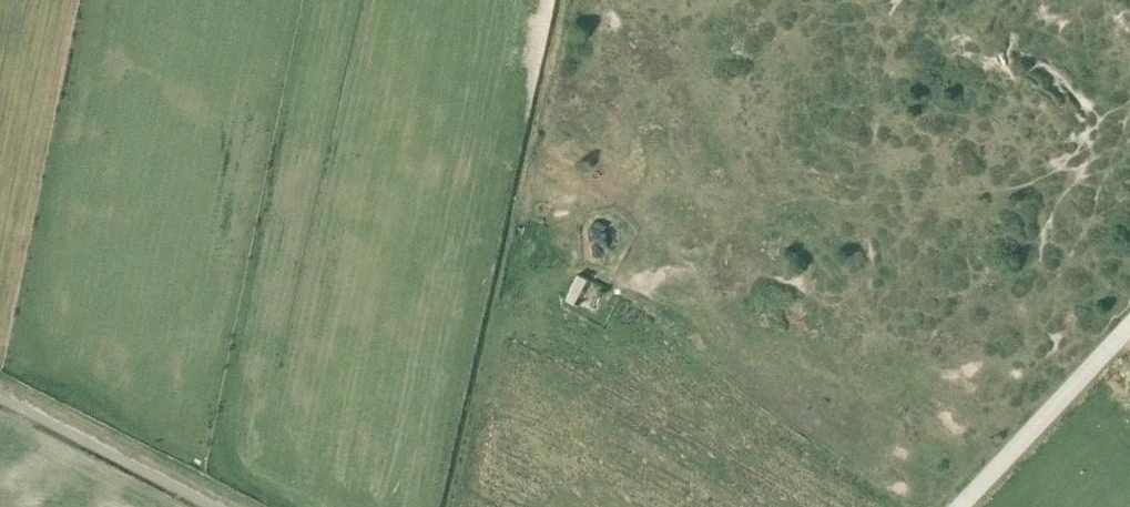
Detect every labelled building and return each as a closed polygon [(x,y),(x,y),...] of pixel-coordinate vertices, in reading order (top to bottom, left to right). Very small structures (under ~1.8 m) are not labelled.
[(570,290),(595,303),(606,283),(580,270),(570,290)]
